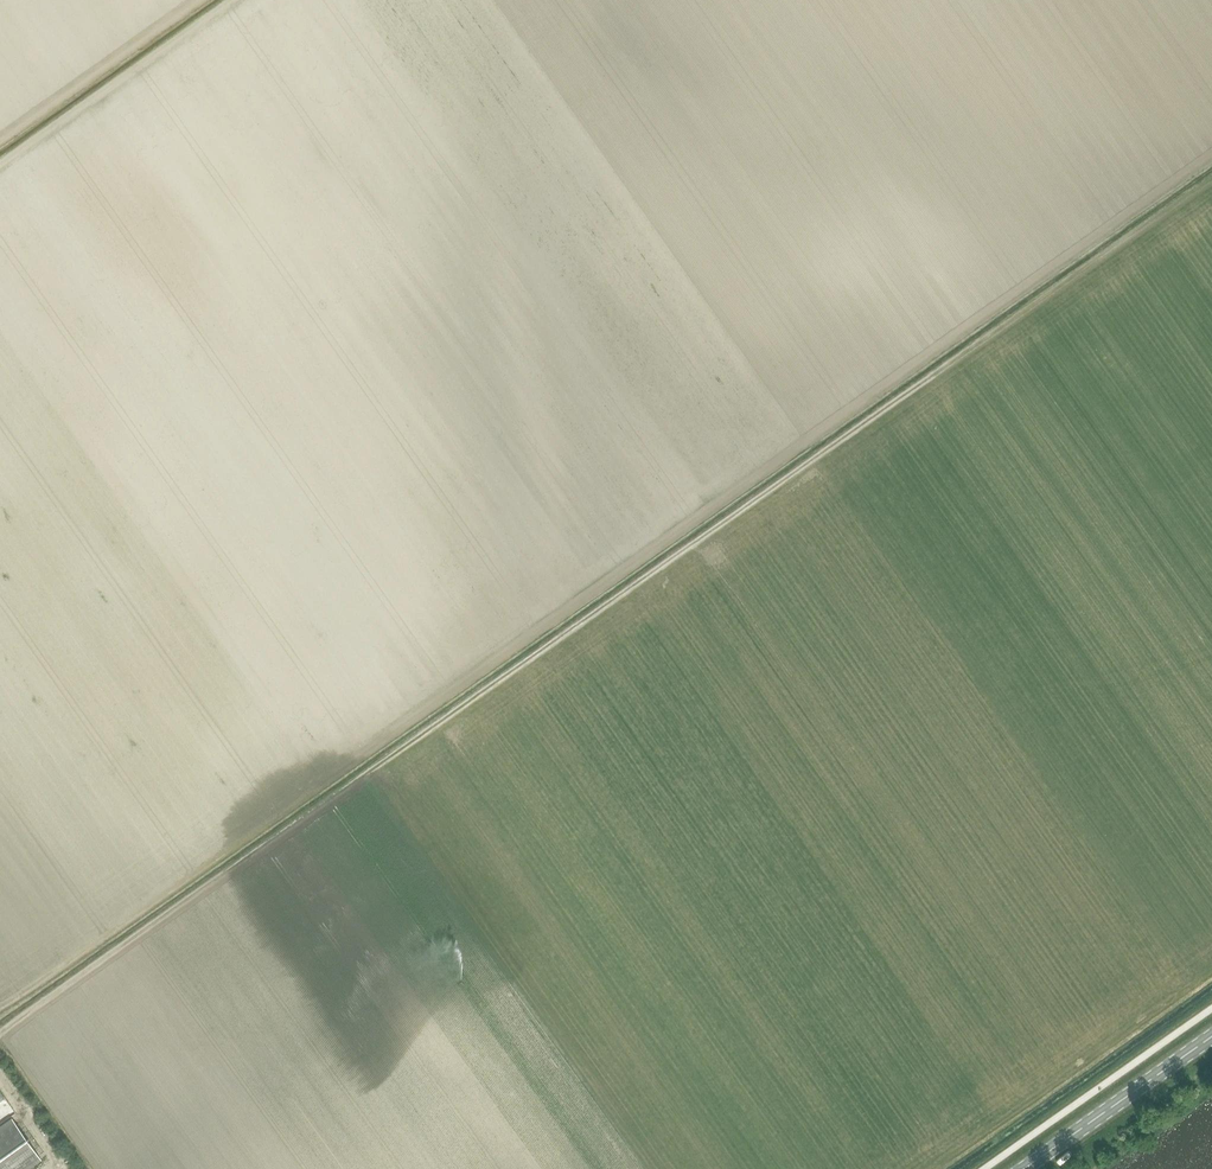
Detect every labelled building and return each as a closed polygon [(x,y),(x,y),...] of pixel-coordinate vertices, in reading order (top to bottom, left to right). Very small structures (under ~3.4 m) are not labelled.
[(0,1128),(0,1168),(29,1168),(40,1161),(11,1120),(0,1128)]
